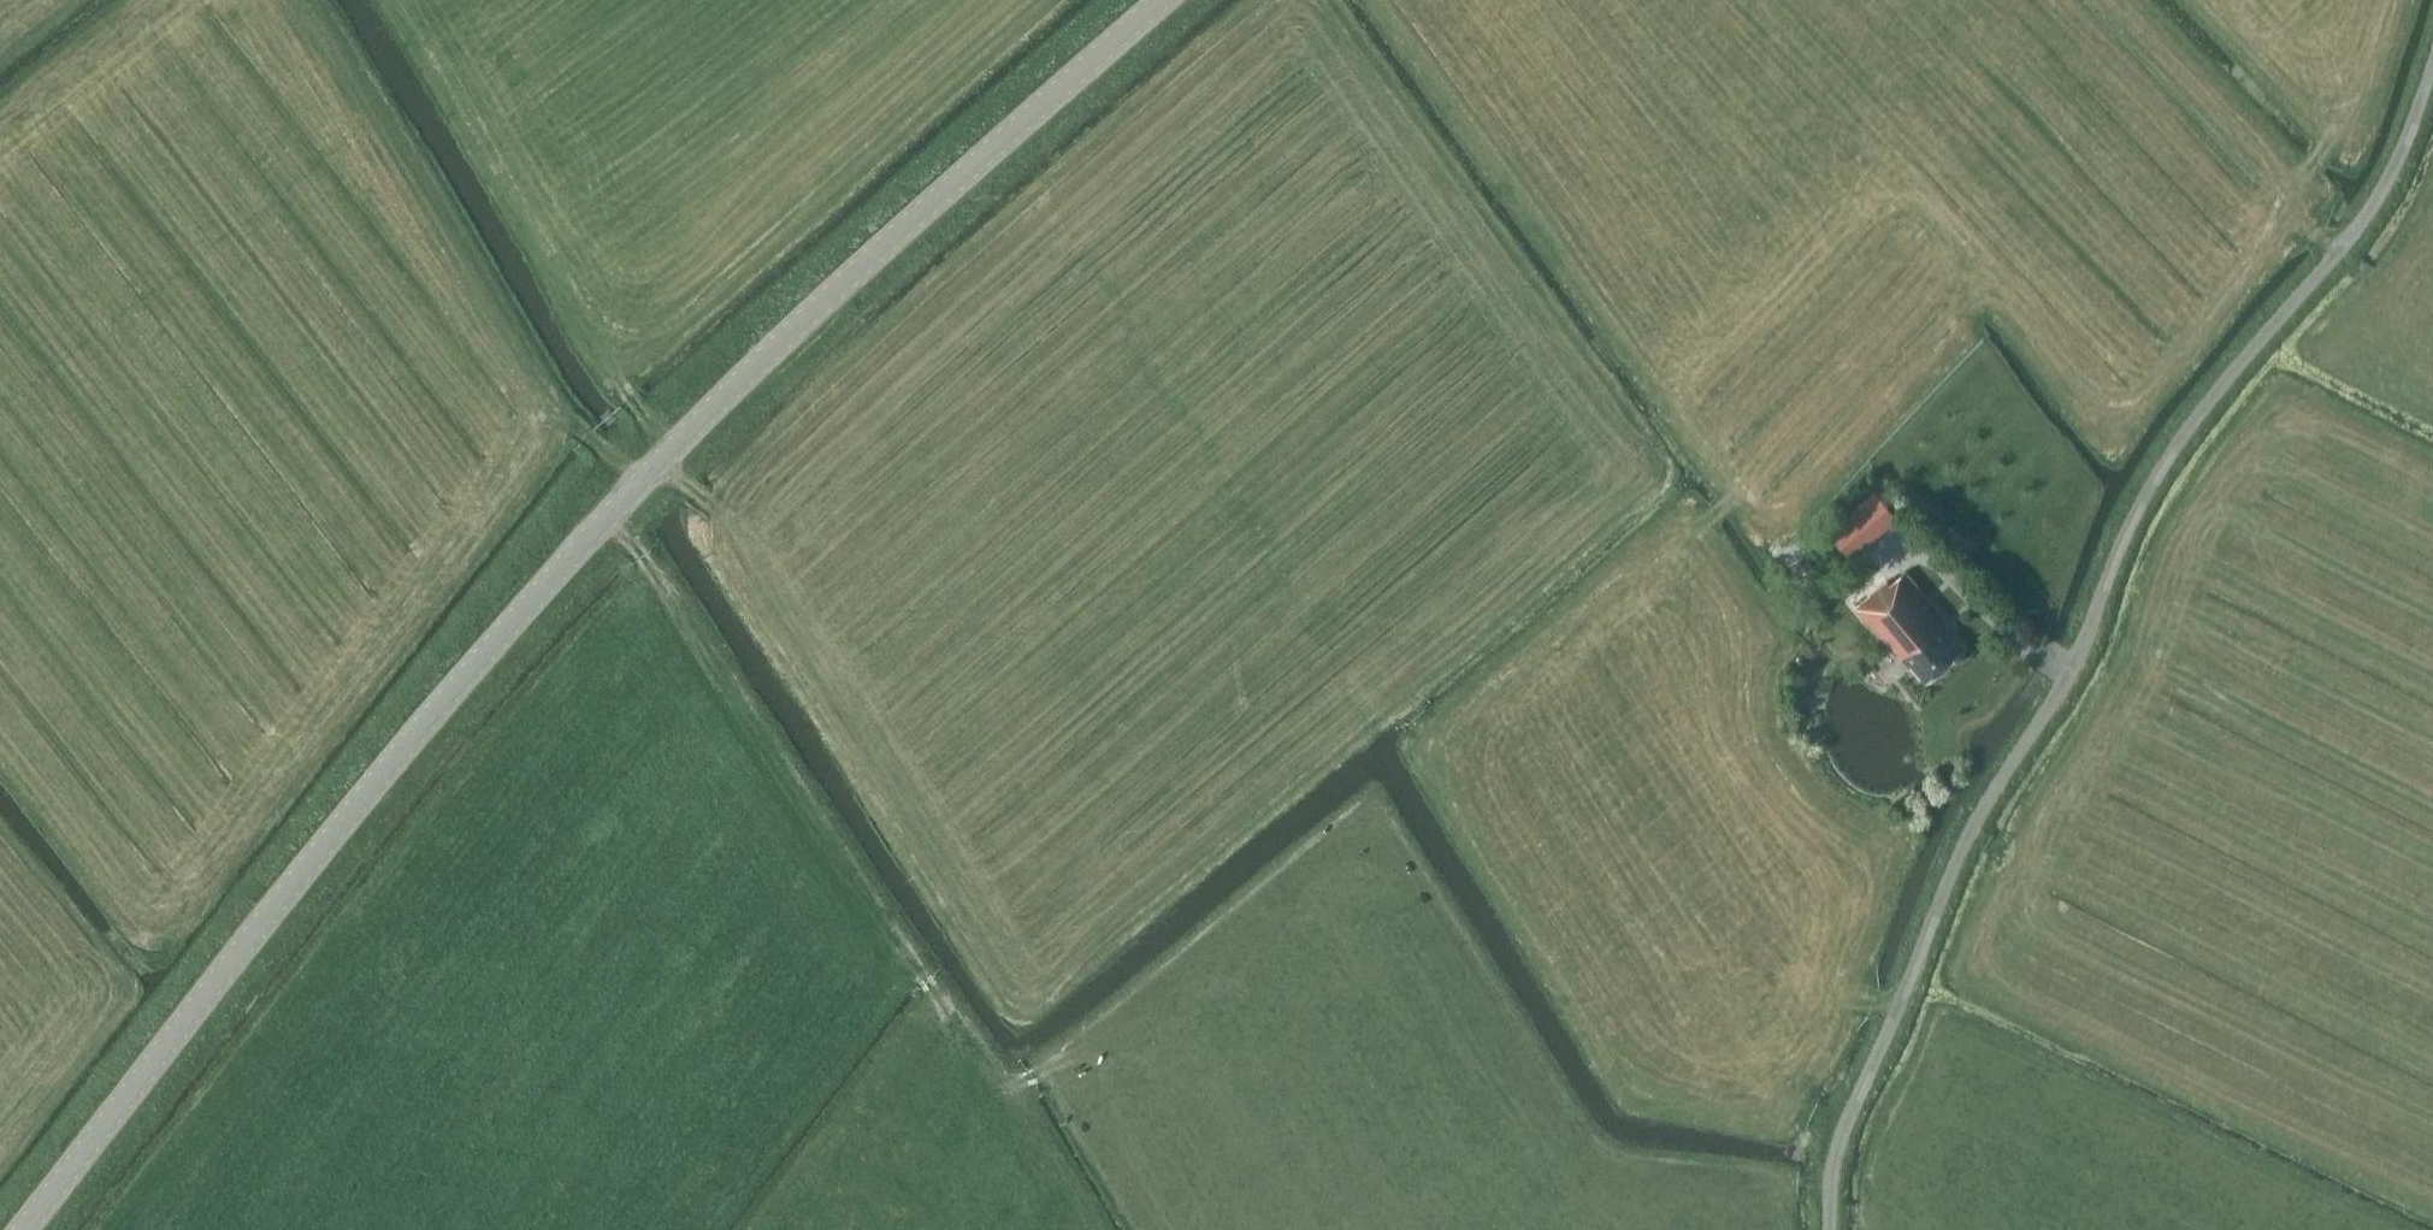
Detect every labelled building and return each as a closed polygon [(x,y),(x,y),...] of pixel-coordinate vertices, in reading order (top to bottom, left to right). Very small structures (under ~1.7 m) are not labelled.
[(1885,528),(1898,517),(1875,489),(1862,500),(1885,528)] [(1952,546),(1962,536),(1950,524),(1940,534),(1952,546)] [(1802,573),(1813,564),(1803,552),(1793,561),(1802,573)] [(1914,666),(1921,668),(1929,677),(1961,650),(1949,635),(1954,630),(1946,622),(1948,620),(1908,573),(1894,585),(1888,578),(1869,593),(1870,594),(1856,606),(1902,660),(1906,657),(1914,666)]
